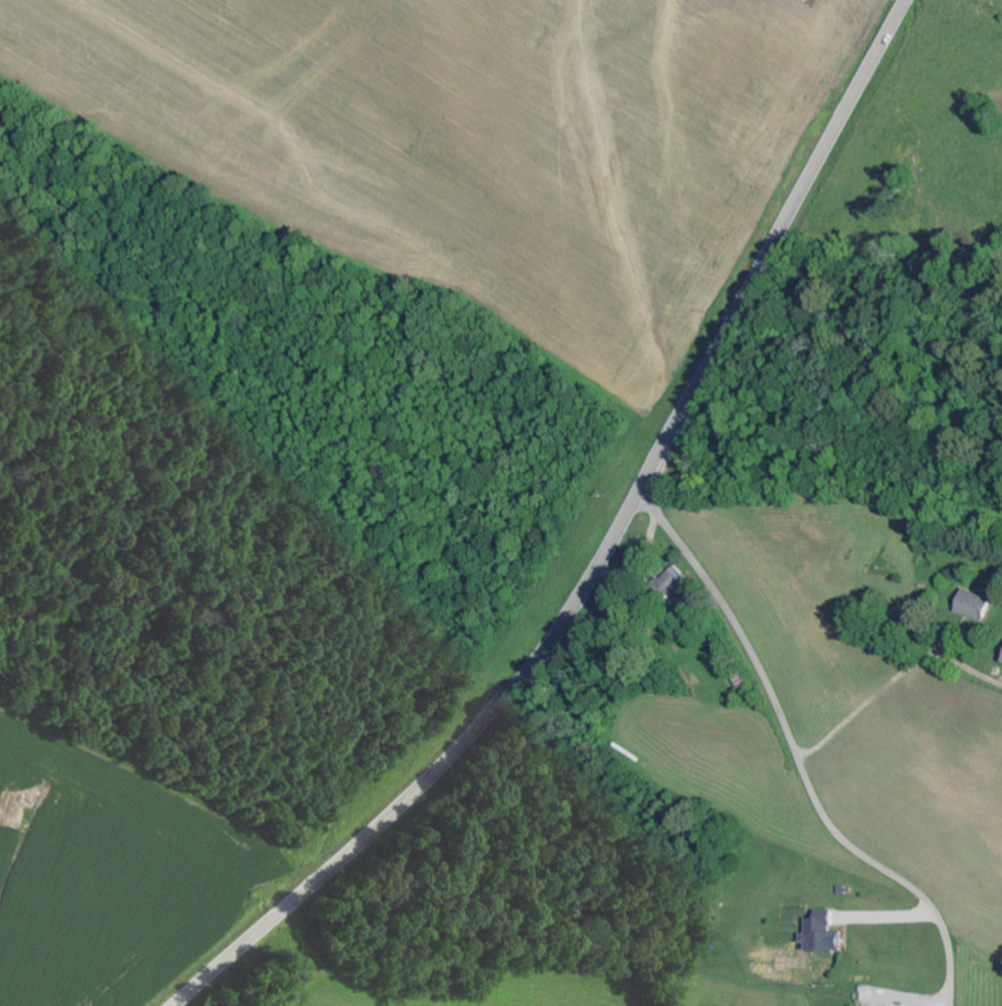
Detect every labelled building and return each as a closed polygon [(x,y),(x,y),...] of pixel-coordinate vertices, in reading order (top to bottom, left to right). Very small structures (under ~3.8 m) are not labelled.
[(690,577),(677,565),(656,587),(668,599),(690,577)] [(956,611),(985,623),(995,600),(966,587),(956,611)] [(807,919),(807,934),(803,934),(803,952),(842,952),(842,932),(833,932),(833,910),(816,911),(816,919),(807,919)]
